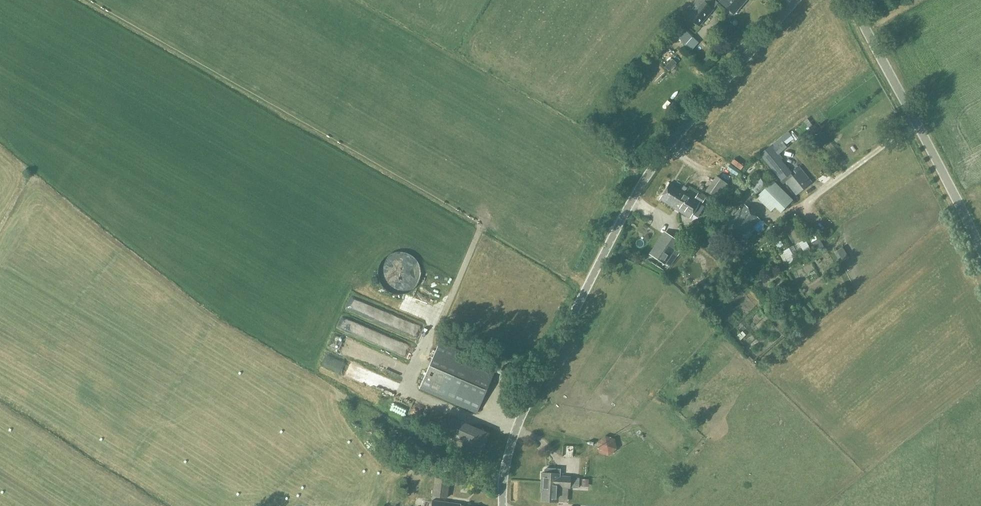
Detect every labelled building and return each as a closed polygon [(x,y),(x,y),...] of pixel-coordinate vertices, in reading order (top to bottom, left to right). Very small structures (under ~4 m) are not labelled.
[(690,7),(700,16),(714,0),(697,0),(690,7)] [(721,3),(734,15),(747,0),(723,0),(721,3)] [(706,41),(687,25),(678,36),(696,52),(706,41)] [(676,63),(672,60),(665,67),(669,71),(676,63)] [(822,131),(816,137),(824,147),(830,142),(822,131)] [(788,132),(772,145),(759,155),(781,181),(792,173),(782,160),(783,159),(775,149),(792,136),(788,132)] [(794,172),(796,175),(786,183),(796,195),(812,183),(799,167),(794,172)] [(715,177),(706,192),(719,200),(729,185),(715,177)] [(760,177),(750,189),(757,195),(767,184),(760,177)] [(761,203),(778,185),(773,181),(756,198),(761,203)] [(676,210),(686,193),(670,184),(660,200),(676,210)] [(778,185),(761,203),(771,212),(776,207),(781,213),(794,200),(778,185)] [(737,190),(727,199),(735,208),(745,198),(737,190)] [(695,199),(686,193),(676,210),(690,219),(700,202),(695,199)] [(695,199),(700,202),(702,204),(706,198),(698,194),(695,199)] [(744,205),(722,228),(738,243),(760,221),(744,205)] [(788,220),(800,240),(805,238),(793,218),(788,220)] [(664,232),(649,254),(665,266),(666,264),(670,267),(675,259),(671,257),(681,243),(664,232)] [(423,261),(421,266),(433,271),(435,266),(423,261)] [(765,293),(762,296),(772,307),(775,304),(765,293)] [(365,302),(359,316),(418,342),(424,328),(365,302)] [(368,338),(388,347),(392,337),(372,329),(368,338)] [(343,338),(339,347),(375,363),(379,354),(343,338)] [(477,414),(498,367),(440,342),(420,388),(477,414)] [(340,360),(336,374),(372,384),(376,370),(340,360)] [(441,441),(479,457),(490,434),(451,417),(441,441)] [(597,443),(599,453),(609,457),(617,450),(615,440),(605,436),(597,443)] [(579,478),(570,478),(570,477),(560,477),(560,475),(542,474),(541,492),(543,492),(542,501),(558,502),(559,487),(570,488),(570,487),(579,487),(579,478)] [(432,497),(448,499),(450,480),(434,478),(432,497)]
